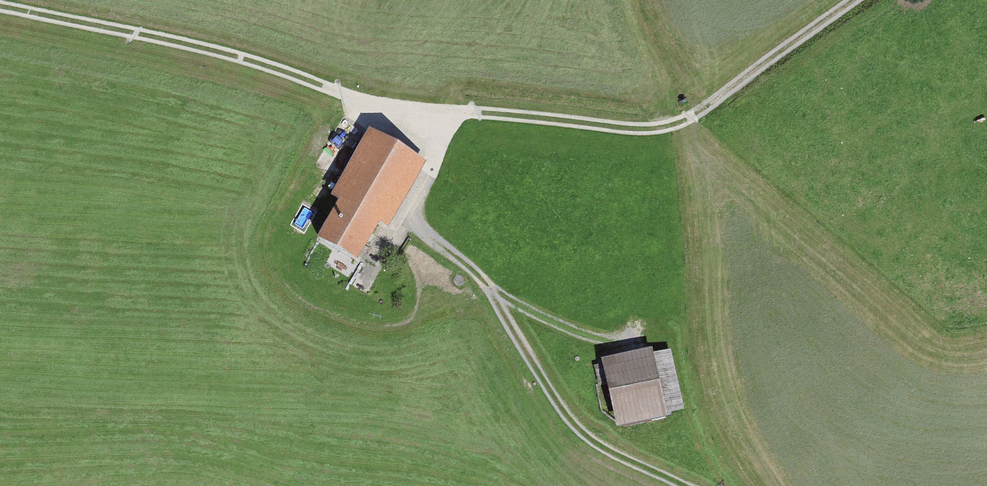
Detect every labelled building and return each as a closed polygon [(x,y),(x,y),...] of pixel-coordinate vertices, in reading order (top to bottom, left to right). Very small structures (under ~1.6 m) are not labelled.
[(387,237),(425,168),(365,135),(327,203),(336,208),(315,246),(354,267),(375,230),(387,237)] [(600,363),(617,433),(685,417),(670,356),(651,361),(649,352),(600,363)]
